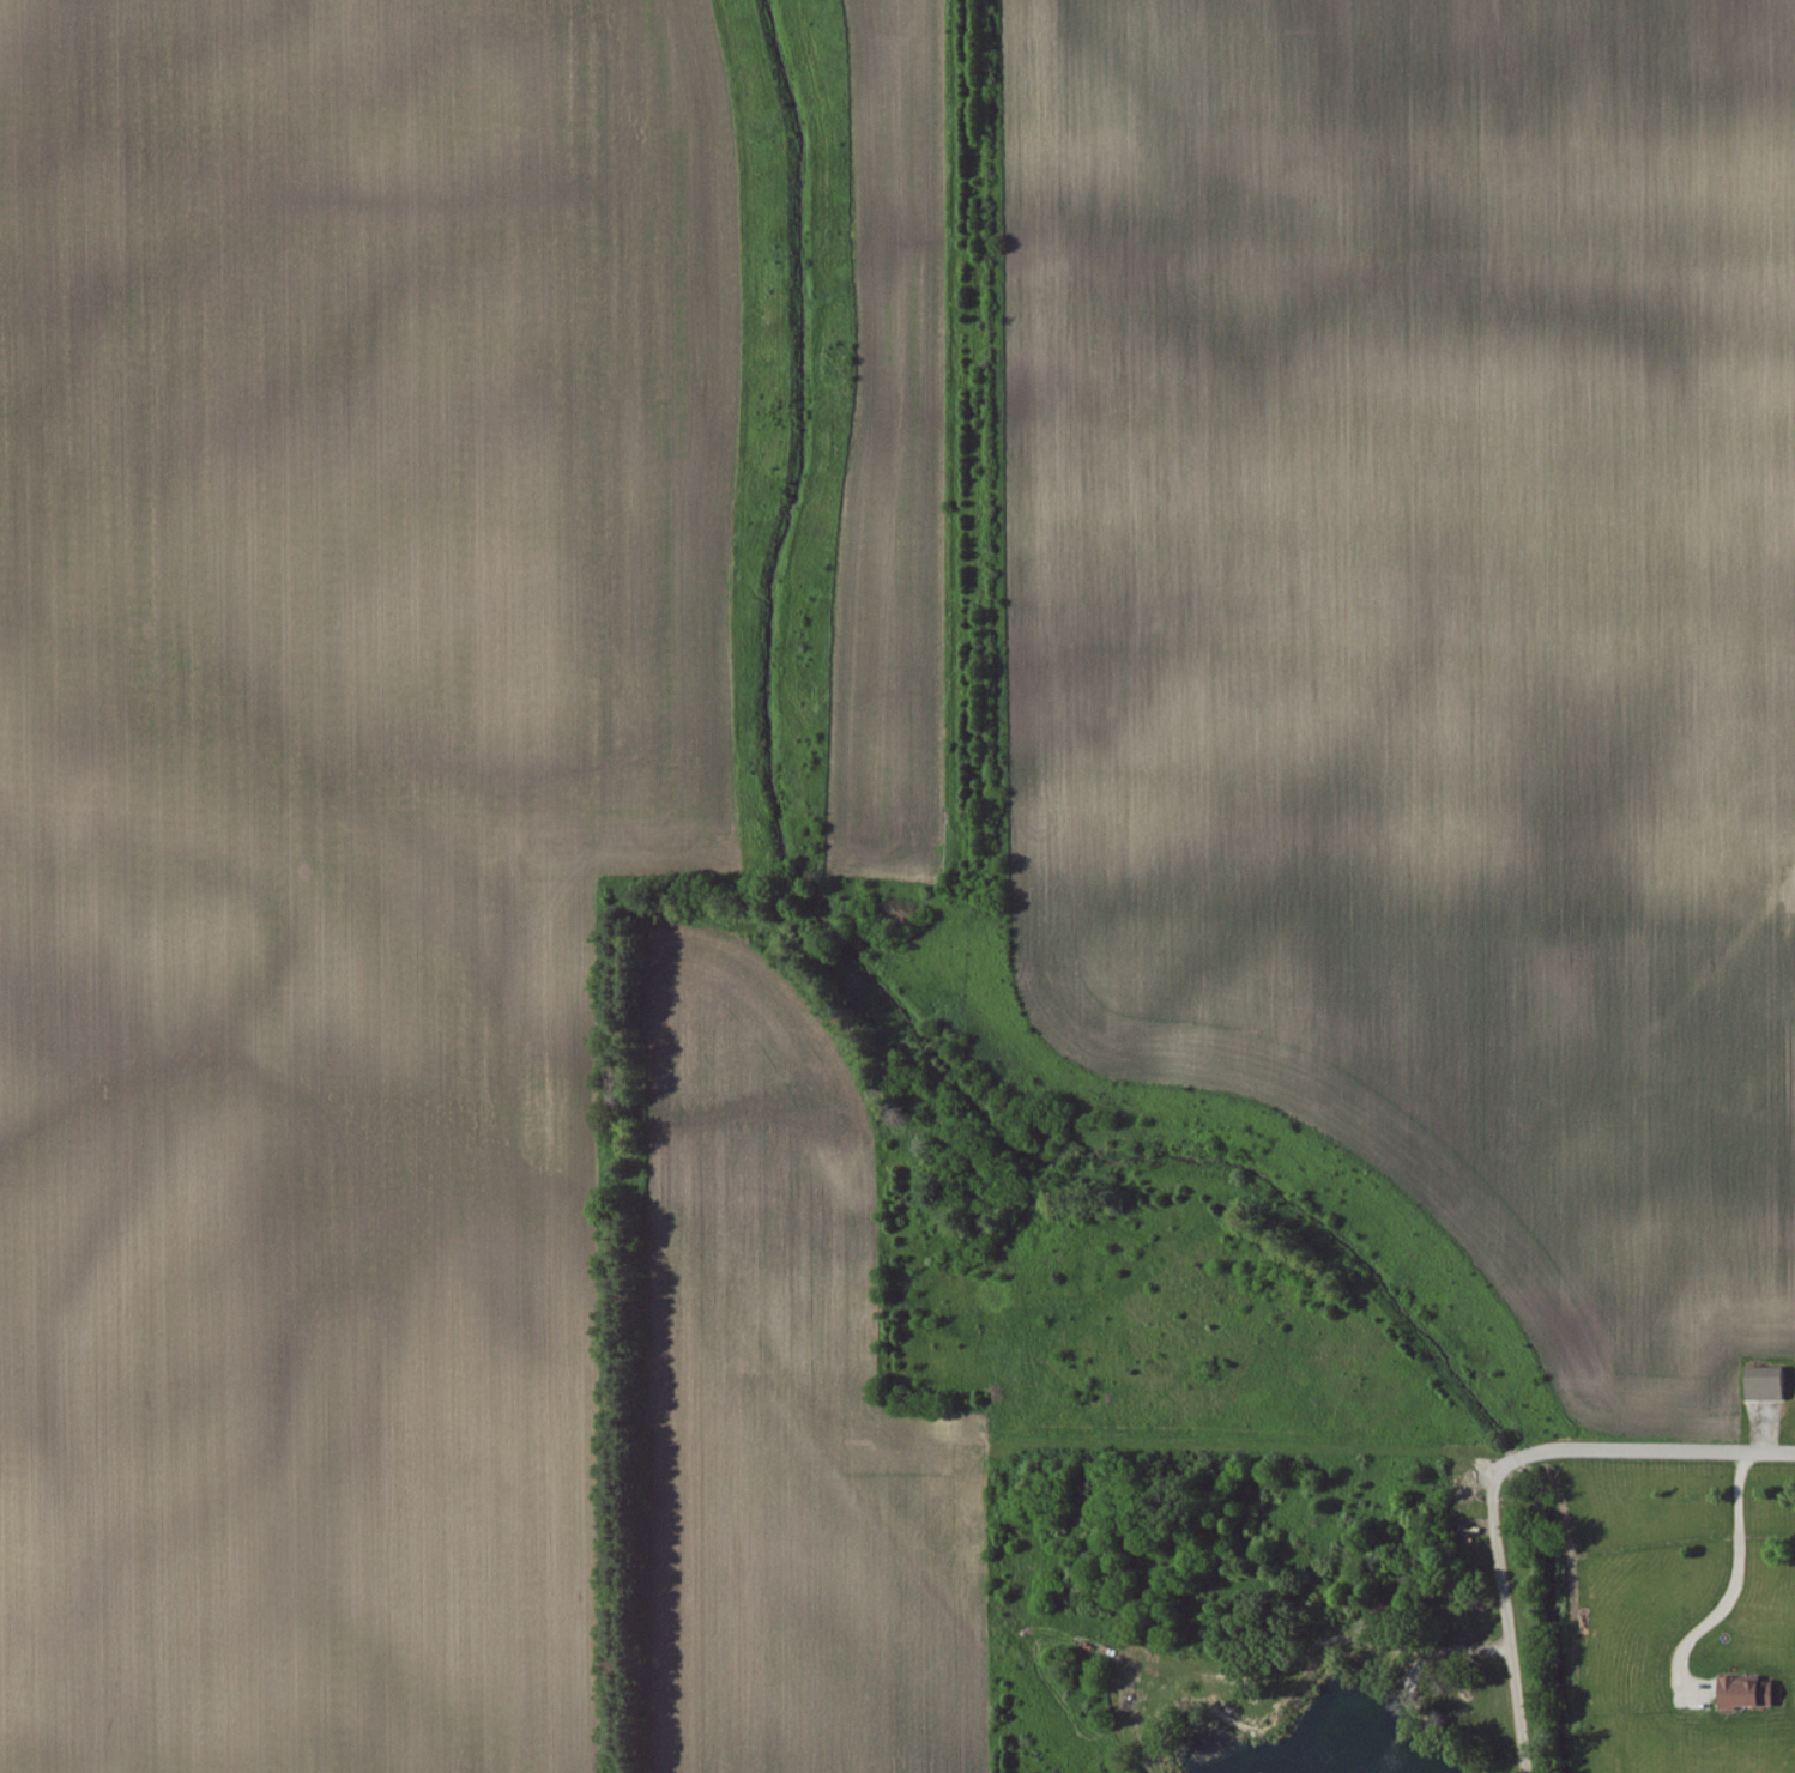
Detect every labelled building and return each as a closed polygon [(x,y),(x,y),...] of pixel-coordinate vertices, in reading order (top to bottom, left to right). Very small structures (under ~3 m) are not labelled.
[(1750,1368),(1749,1401),(1790,1402),(1790,1368),(1750,1368)] [(1779,1709),(1780,1683),(1743,1682),(1743,1678),(1724,1678),(1724,1708),(1779,1709)]
